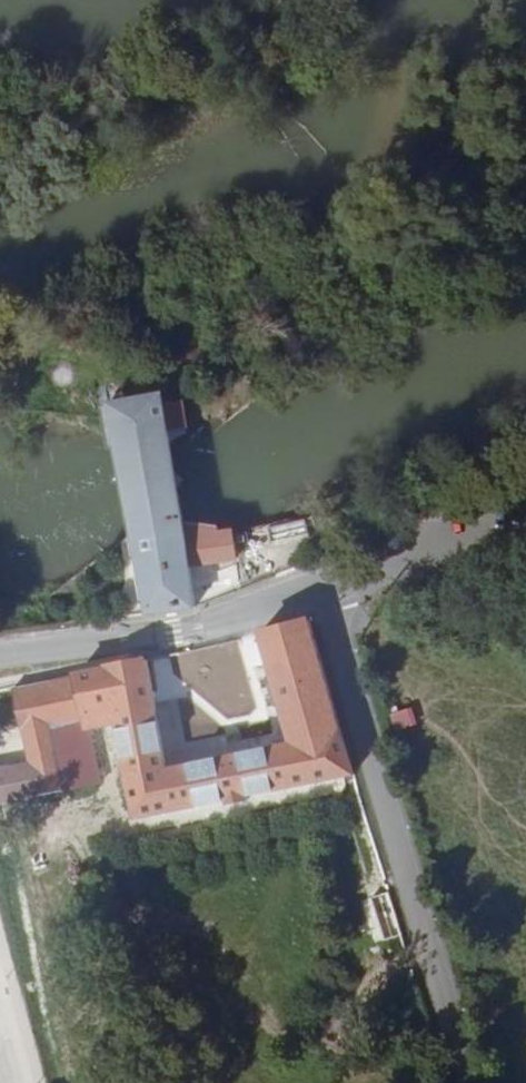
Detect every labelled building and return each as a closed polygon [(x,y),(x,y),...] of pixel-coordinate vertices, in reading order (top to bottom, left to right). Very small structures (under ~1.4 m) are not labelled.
[(147,615),(196,609),(189,565),(234,557),(230,534),(229,529),(214,532),(184,537),(182,527),(170,444),(190,435),(185,407),(165,410),(162,397),(112,405),(119,444),(133,532),(147,615)] [(283,541),(300,538),(295,522),(280,525),(283,541)] [(264,545),(283,541),(280,525),(260,528),(264,545)] [(309,622),(259,635),(288,746),(163,771),(146,662),(76,677),(13,691),(29,765),(0,771),(0,804),(96,785),(85,730),(115,724),(135,820),(226,800),(227,806),(245,802),(243,797),(352,775),(309,622)] [(410,707),(388,716),(396,734),(417,725),(410,707)]
